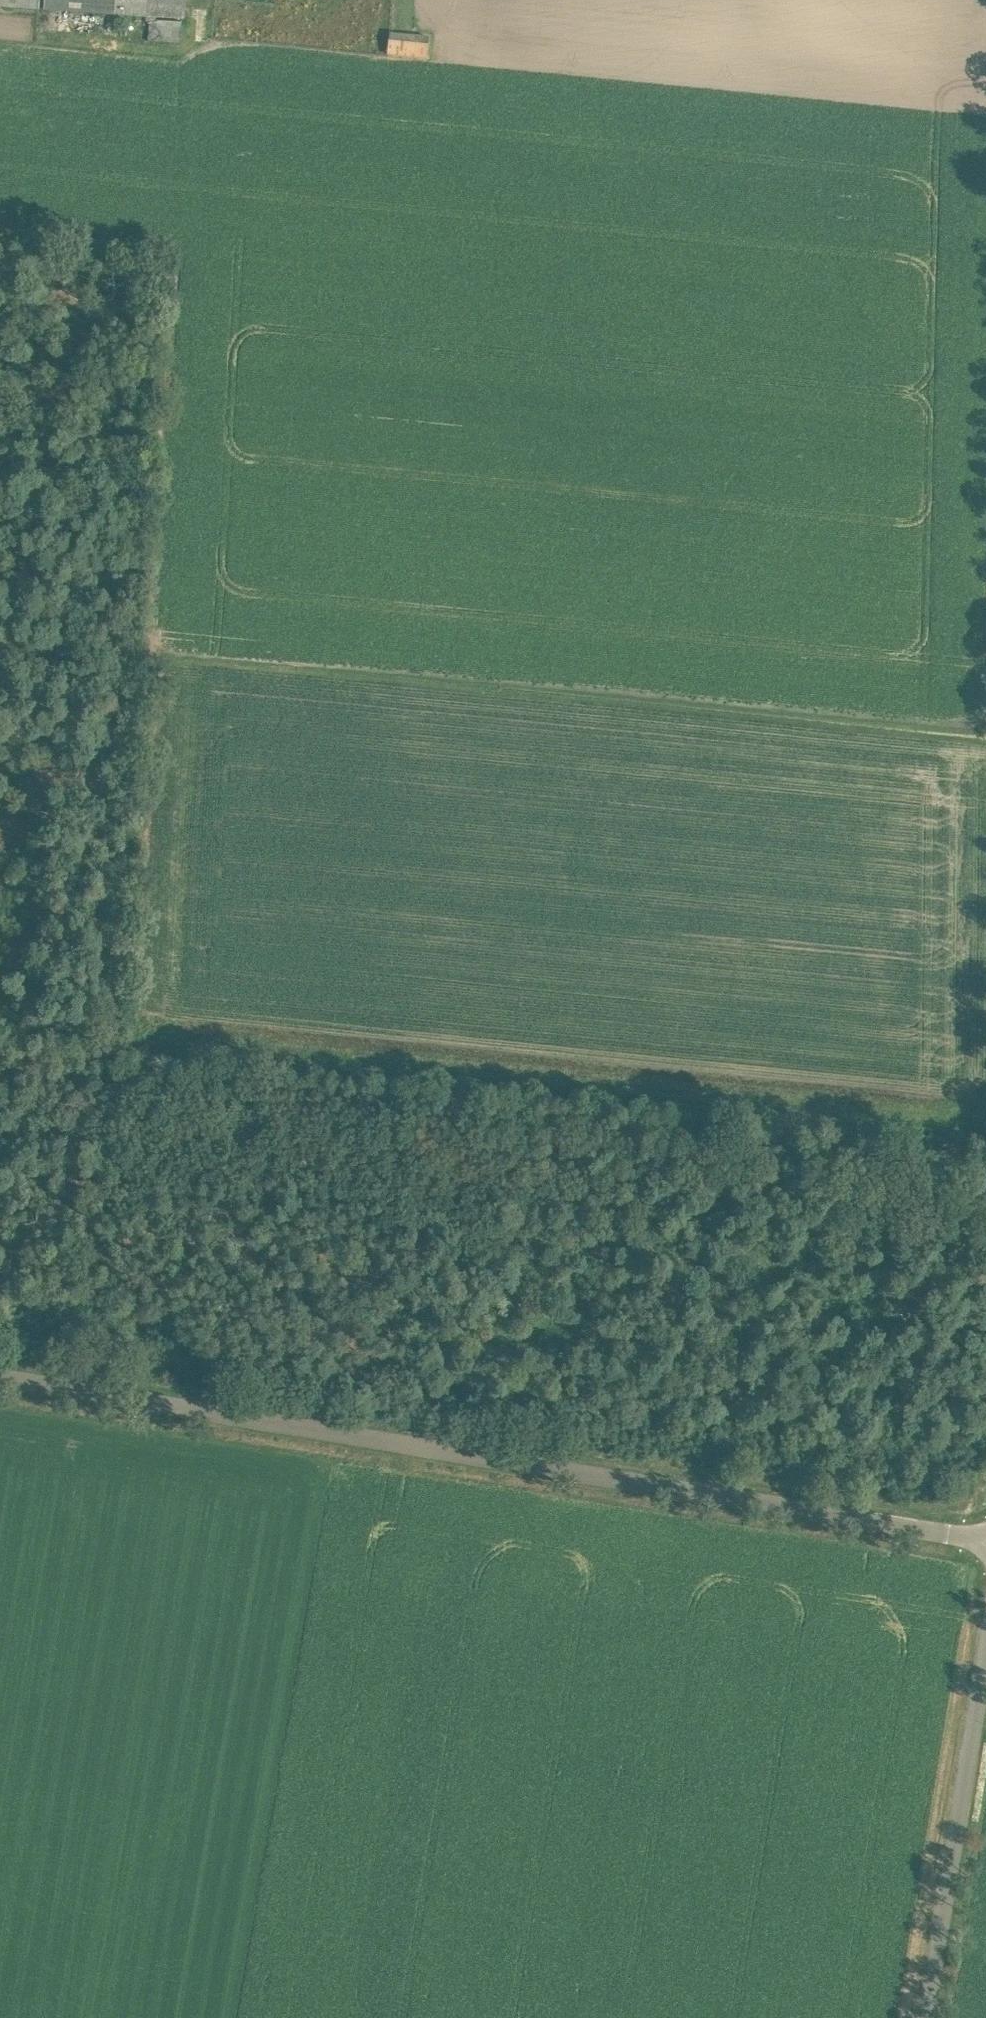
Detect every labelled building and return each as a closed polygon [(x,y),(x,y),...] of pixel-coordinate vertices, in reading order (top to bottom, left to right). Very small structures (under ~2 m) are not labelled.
[(39,0),(0,0),(0,5),(39,8),(39,0)] [(158,20),(156,20),(156,17),(185,19),(187,0),(45,0),(44,9),(114,14),(113,28),(132,30),(133,15),(146,16),(146,22),(149,22),(148,41),(180,44),(181,22),(158,20)] [(430,37),(389,33),(387,54),(428,58),(430,37)]
